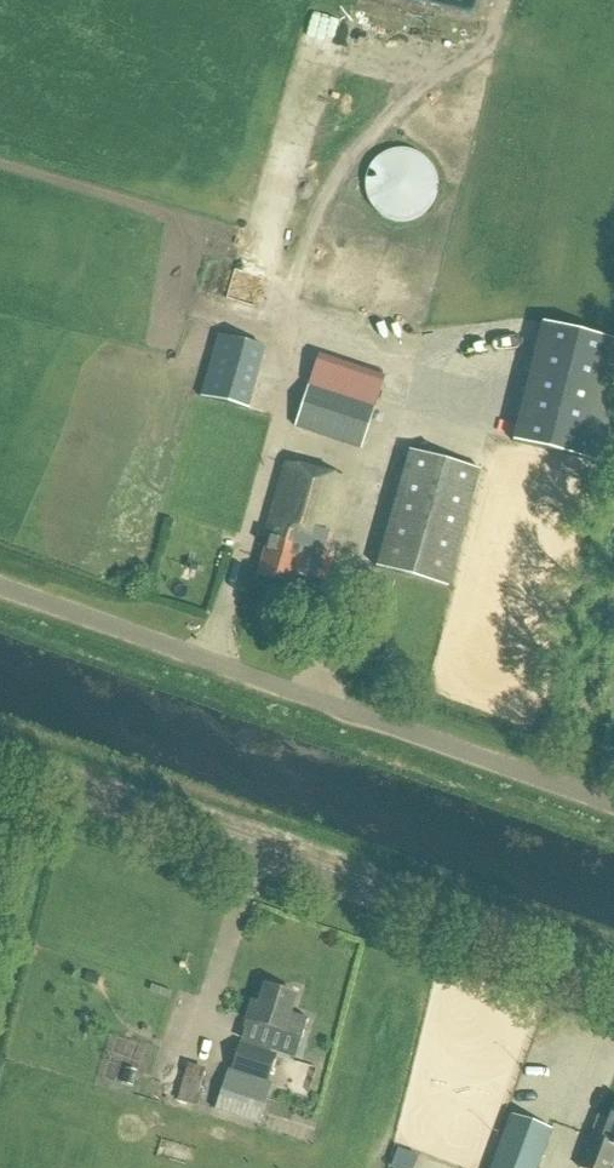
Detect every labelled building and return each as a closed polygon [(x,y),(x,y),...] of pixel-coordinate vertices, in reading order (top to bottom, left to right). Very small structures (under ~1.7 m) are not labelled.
[(382,218),(397,223),(412,222),(425,215),(434,203),(438,188),(435,173),(427,161),(414,153),(399,151),(384,155),(373,165),(366,179),(366,194),(371,208),(382,218)] [(587,478),(613,384),(613,358),(536,335),(502,453),(587,478)] [(217,337),(200,398),(248,411),(265,351),(217,337)] [(310,384),(295,429),(362,451),(377,406),(310,384)] [(449,590),(483,472),(410,452),(377,569),(449,590)] [(304,549),(314,552),(325,555),(346,481),(285,464),(264,538),(269,539),(259,576),(294,586),(304,549)] [(334,558),(325,555),(314,552),(309,573),(328,578),(334,558)] [(292,1012),(297,995),(270,987),(264,1003),(253,1000),(247,1020),(304,1037),(311,1017),(292,1012)] [(231,1072),(228,1071),(215,1111),(260,1126),(267,1106),(265,1105),(271,1085),(268,1084),(277,1056),(240,1044),(231,1072)] [(198,1108),(202,1094),(198,1093),(204,1070),(188,1066),(178,1103),(198,1108)] [(611,1115),(601,1142),(592,1139),(590,1144),(576,1140),(567,1166),(572,1167),(612,1167),(613,1161),(613,1116),(611,1115)] [(551,1131),(526,1121),(512,1116),(492,1167),(537,1167),(551,1131)] [(393,1167),(412,1167),(416,1157),(399,1151),(393,1167)]
